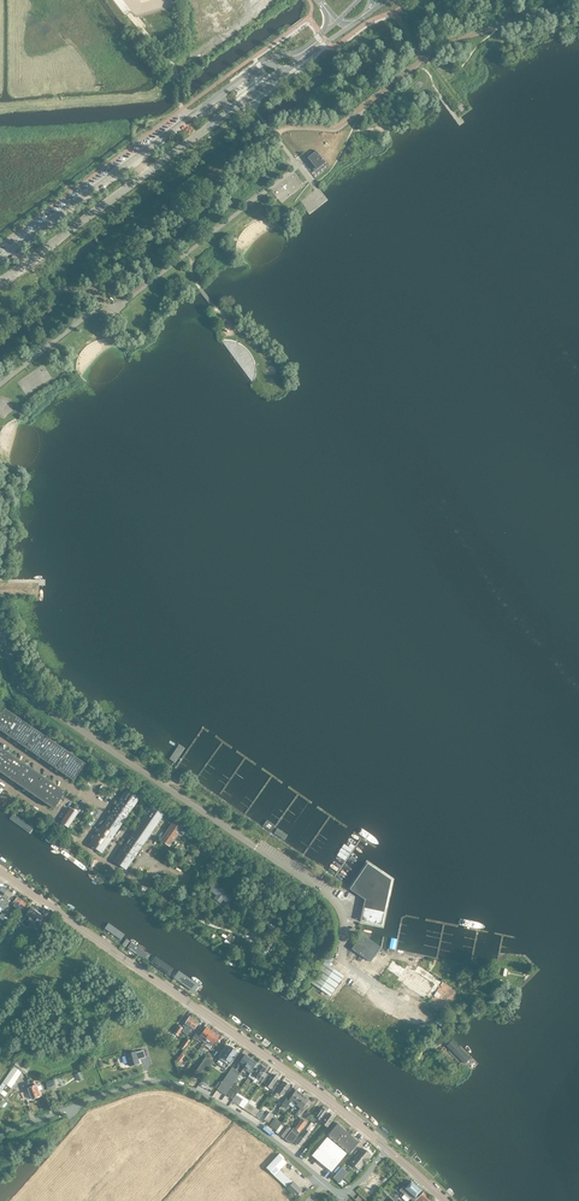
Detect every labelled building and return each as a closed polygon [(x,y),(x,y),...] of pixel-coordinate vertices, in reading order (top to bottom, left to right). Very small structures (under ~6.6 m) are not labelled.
[(326,163),(316,151),(309,157),(308,158),(317,170),(326,163)] [(10,713),(11,712),(6,709),(0,717),(0,730),(69,777),(68,777),(74,781),(76,777),(76,776),(82,768),(85,764),(80,760),(80,761),(10,713)] [(169,759),(175,763),(185,748),(179,744),(169,759)] [(0,747),(0,771),(49,805),(54,809),(57,805),(63,796),(66,792),(61,789),(60,789),(0,747)] [(132,809),(140,798),(128,789),(120,801),(132,809)] [(132,809),(120,801),(116,806),(128,815),(132,809)] [(128,815),(116,806),(113,810),(126,818),(128,815)] [(158,824),(164,814),(152,806),(145,816),(158,824)] [(69,827),(78,813),(71,808),(61,822),(69,827)] [(114,835),(126,818),(113,810),(102,827),(114,835)] [(12,813),(8,818),(29,834),(33,828),(12,813)] [(151,834),(158,824),(145,816),(139,825),(151,834)] [(170,846),(183,827),(174,821),(161,840),(170,846)] [(144,843),(151,834),(139,825),(132,835),(144,843)] [(108,844),(114,835),(102,827),(96,836),(108,844)] [(138,853),(144,843),(132,835),(125,844),(138,853)] [(108,844),(96,836),(93,840),(105,848),(108,844)] [(105,848),(93,840),(90,844),(102,853),(105,848)] [(131,863),(138,853),(125,844),(119,854),(131,863)] [(131,863),(119,854),(114,861),(126,869),(131,863)] [(386,908),(390,890),(387,889),(389,881),(381,875),(382,872),(373,866),(372,866),(367,862),(363,867),(360,871),(360,872),(355,880),(354,880),(348,888),(365,899),(360,922),(365,923),(382,926),(386,907),(386,908)] [(236,895),(216,881),(210,891),(216,895),(214,898),(221,903),(223,900),(229,904),(236,895)] [(8,890),(2,897),(2,898),(0,901),(0,906),(0,907),(0,911),(1,912),(0,914),(0,917),(4,920),(12,908),(7,906),(10,902),(9,901),(12,897),(11,896),(12,893),(8,890)] [(18,897),(16,900),(14,899),(12,902),(13,903),(12,905),(17,908),(22,900),(18,897)] [(27,903),(22,900),(17,908),(22,911),(24,913),(27,908),(25,906),(27,903)] [(32,908),(26,916),(25,918),(29,921),(26,925),(28,926),(30,924),(32,921),(38,912),(32,908)] [(44,916),(38,912),(30,924),(36,928),(33,932),(37,935),(43,927),(39,925),(44,916)] [(100,920),(94,928),(117,944),(122,935),(100,920)] [(377,953),(363,944),(367,938),(362,934),(352,949),(370,962),(377,953)] [(156,953),(149,963),(174,981),(182,970),(156,953)] [(344,976),(329,966),(334,958),(328,954),(323,962),(324,962),(311,982),(330,996),(344,976)] [(457,992),(443,982),(419,966),(418,965),(415,971),(407,965),(408,965),(405,968),(393,959),(386,969),(398,978),(397,980),(398,980),(425,998),(424,999),(425,999),(427,996),(431,999),(445,1009),(457,992)] [(183,971),(176,982),(197,997),(205,986),(183,971)] [(184,1024),(186,1025),(185,1026),(186,1027),(182,1031),(185,1033),(195,1019),(190,1016),(184,1024)] [(199,1023),(195,1019),(185,1033),(187,1035),(191,1029),(194,1030),(199,1023)] [(178,1036),(183,1028),(179,1025),(174,1033),(178,1036)] [(206,1027),(204,1030),(203,1029),(204,1029),(200,1027),(193,1038),(197,1040),(199,1038),(204,1042),(205,1040),(212,1031),(206,1027)] [(212,1031),(205,1040),(204,1042),(209,1045),(211,1042),(214,1044),(218,1038),(216,1036),(217,1034),(212,1031)] [(184,1050),(191,1041),(187,1038),(181,1047),(184,1050)] [(447,1047),(464,1064),(470,1057),(453,1041),(447,1047)] [(216,1063),(226,1070),(234,1058),(235,1059),(235,1057),(238,1053),(236,1051),(236,1050),(231,1046),(230,1047),(228,1046),(216,1063)] [(148,1059),(157,1056),(155,1048),(151,1050),(150,1048),(145,1049),(148,1059)] [(127,1055),(131,1066),(140,1063),(139,1061),(145,1059),(142,1050),(127,1055)] [(245,1054),(239,1063),(238,1064),(240,1065),(236,1070),(233,1067),(218,1089),(225,1094),(233,1083),(240,1073),(243,1069),(244,1067),(251,1058),(245,1054)] [(202,1080),(214,1062),(206,1057),(194,1074),(202,1080)] [(11,1064),(14,1066),(22,1072),(26,1075),(30,1068),(15,1058),(11,1064)] [(256,1061),(251,1058),(244,1067),(243,1069),(248,1072),(246,1075),(248,1076),(254,1067),(256,1064),(255,1063),(256,1061)] [(258,1069),(254,1067),(248,1076),(260,1084),(262,1082),(267,1075),(264,1073),(266,1069),(260,1065),(258,1069)] [(22,1072),(14,1066),(0,1086),(0,1093),(5,1097),(22,1072)] [(75,1074),(79,1081),(84,1079),(80,1072),(75,1074)] [(271,1078),(267,1075),(262,1082),(266,1084),(265,1085),(271,1088),(270,1090),(273,1092),(278,1084),(275,1081),(278,1077),(273,1074),(271,1078)] [(48,1088),(55,1086),(53,1079),(46,1082),(48,1088)] [(32,1082),(32,1083),(37,1098),(42,1096),(40,1090),(42,1089),(41,1085),(39,1086),(38,1084),(37,1085),(35,1082),(32,1083),(32,1082)] [(281,1085),(278,1084),(273,1092),(272,1093),(278,1097),(280,1094),(283,1096),(290,1086),(284,1082),(281,1085)] [(26,1092),(29,1091),(32,1100),(37,1098),(32,1083),(23,1086),(26,1092)] [(233,1083),(225,1094),(226,1095),(226,1094),(233,1099),(235,1095),(240,1087),(233,1083)] [(289,1093),(282,1105),(286,1108),(289,1104),(289,1103),(290,1101),(295,1105),(303,1094),(296,1090),(292,1095),(289,1093)] [(309,1099),(303,1094),(295,1105),(301,1108),(299,1111),(298,1110),(295,1114),(300,1117),(308,1107),(305,1104),(309,1099)] [(244,1108),(248,1102),(236,1095),(232,1101),(244,1108)] [(256,1116),(260,1110),(248,1102),(244,1108),(256,1116)] [(323,1108),(316,1117),(313,1122),(316,1124),(319,1119),(320,1121),(327,1111),(323,1108)] [(269,1123),(274,1115),(270,1111),(264,1120),(269,1123)] [(329,1113),(322,1123),(327,1127),(334,1117),(329,1113)] [(277,1130),(282,1123),(275,1118),(270,1125),(277,1130)] [(302,1118),(294,1128),(285,1139),(292,1144),(300,1133),(299,1132),(307,1123),(302,1118)] [(347,1131),(344,1129),(337,1123),(327,1135),(350,1154),(360,1142),(351,1134),(350,1135),(349,1134),(351,1131),(349,1130),(347,1132),(346,1131),(347,1131)] [(298,1147),(309,1132),(306,1130),(294,1144),(298,1147)] [(332,1172),(344,1156),(347,1153),(327,1137),(312,1155),(332,1172)] [(308,1151),(307,1150),(308,1149),(306,1147),(306,1146),(310,1142),(308,1140),(303,1146),(302,1146),(298,1150),(304,1155),(308,1151)] [(365,1149),(364,1150),(362,1148),(353,1160),(360,1167),(363,1164),(365,1165),(369,1161),(367,1159),(370,1155),(369,1153),(369,1152),(368,1151),(367,1150),(365,1149)] [(266,1168),(274,1175),(280,1169),(287,1162),(278,1155),(266,1168)] [(346,1171),(341,1168),(334,1177),(333,1178),(334,1178),(340,1183),(343,1179),(341,1177),(346,1171)] [(288,1188),(293,1182),(291,1180),(280,1169),(274,1175),(274,1176),(288,1188)] [(387,1179),(379,1172),(363,1190),(371,1197),(387,1179)] [(402,1192),(401,1193),(410,1200),(415,1200),(418,1197),(417,1195),(422,1190),(412,1181),(402,1192)] [(294,1182),(293,1182),(288,1188),(296,1196),(302,1190),(294,1182)] [(419,1197),(418,1197),(415,1200),(416,1200),(417,1200),(429,1200),(431,1198),(424,1192),(419,1197)]
